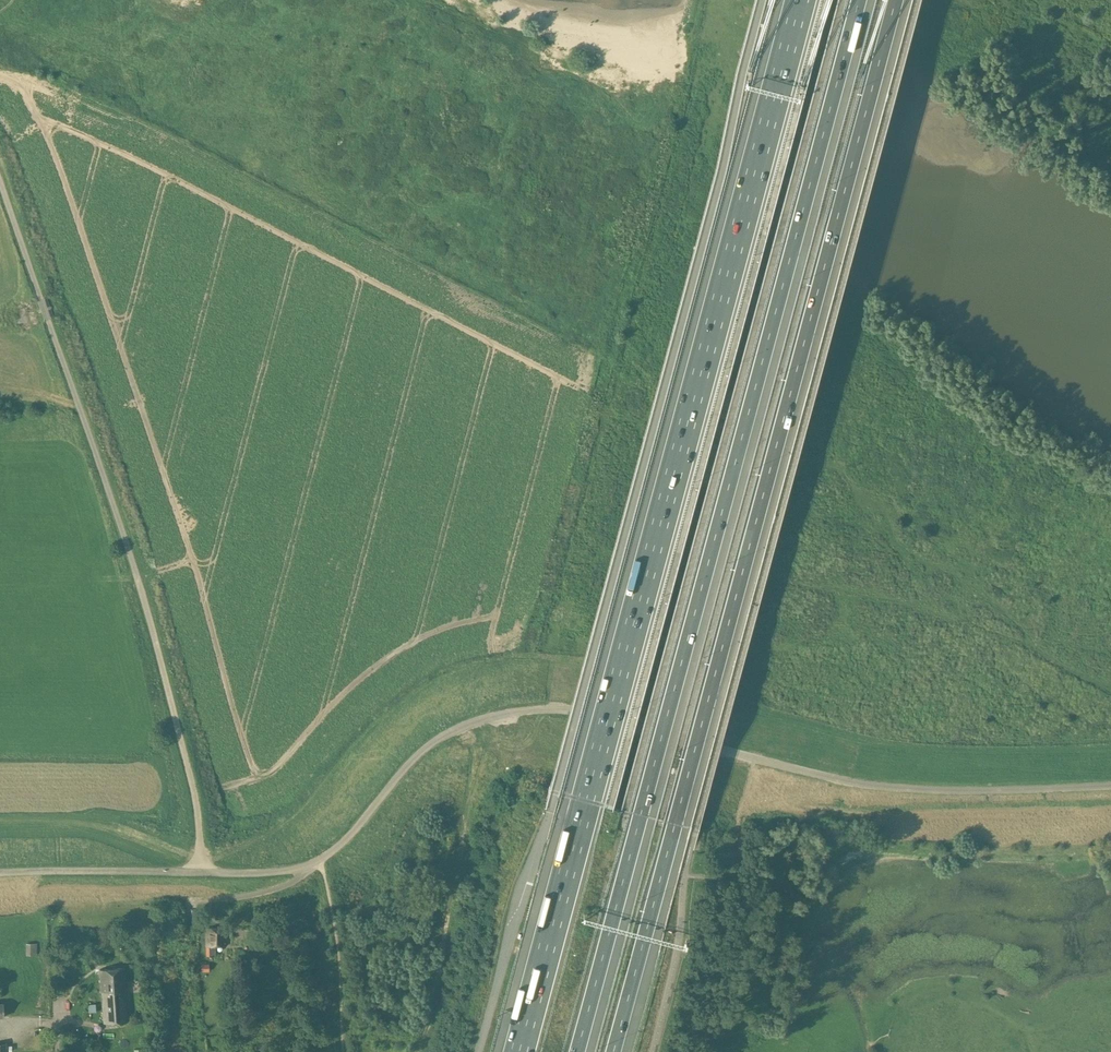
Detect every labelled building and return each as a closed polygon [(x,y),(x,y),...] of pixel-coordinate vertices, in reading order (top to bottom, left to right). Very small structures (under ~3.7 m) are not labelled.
[(226,928),(206,928),(206,946),(207,956),(213,956),(213,946),(226,946),(226,928)] [(25,942),(25,954),(35,955),(35,942),(25,942)] [(99,969),(101,991),(103,1023),(128,1021),(124,968),(99,969)]
